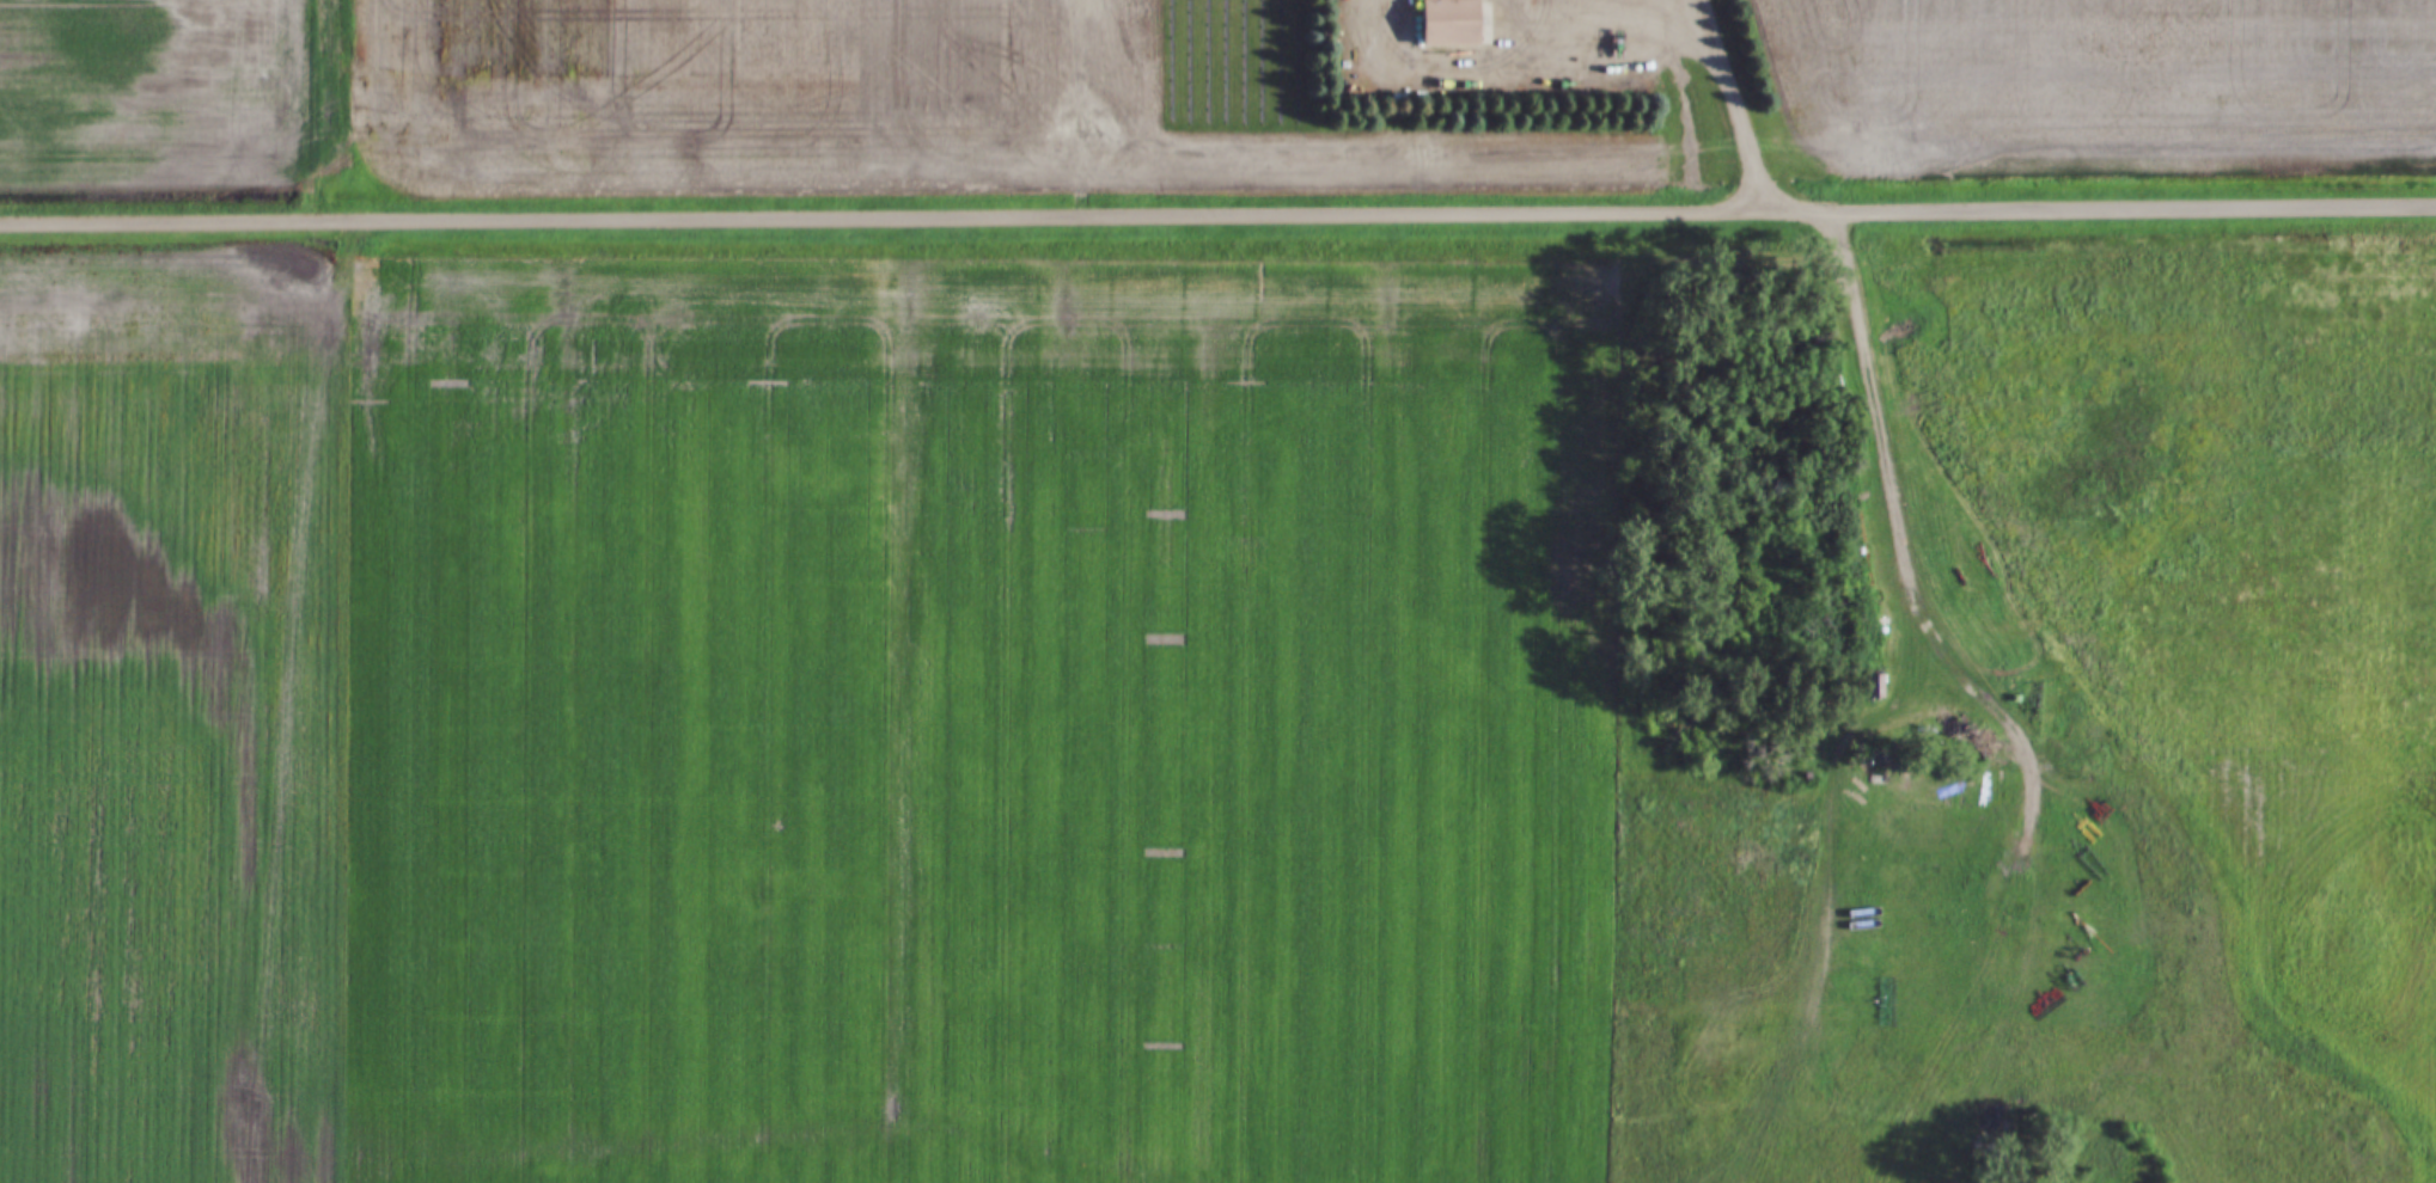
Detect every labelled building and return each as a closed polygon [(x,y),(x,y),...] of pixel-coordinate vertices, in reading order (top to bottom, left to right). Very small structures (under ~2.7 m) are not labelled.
[(1415,46),(1472,46),(1472,0),(1415,0),(1415,46)] [(1864,698),(1882,698),(1882,675),(1864,675),(1864,698)]
